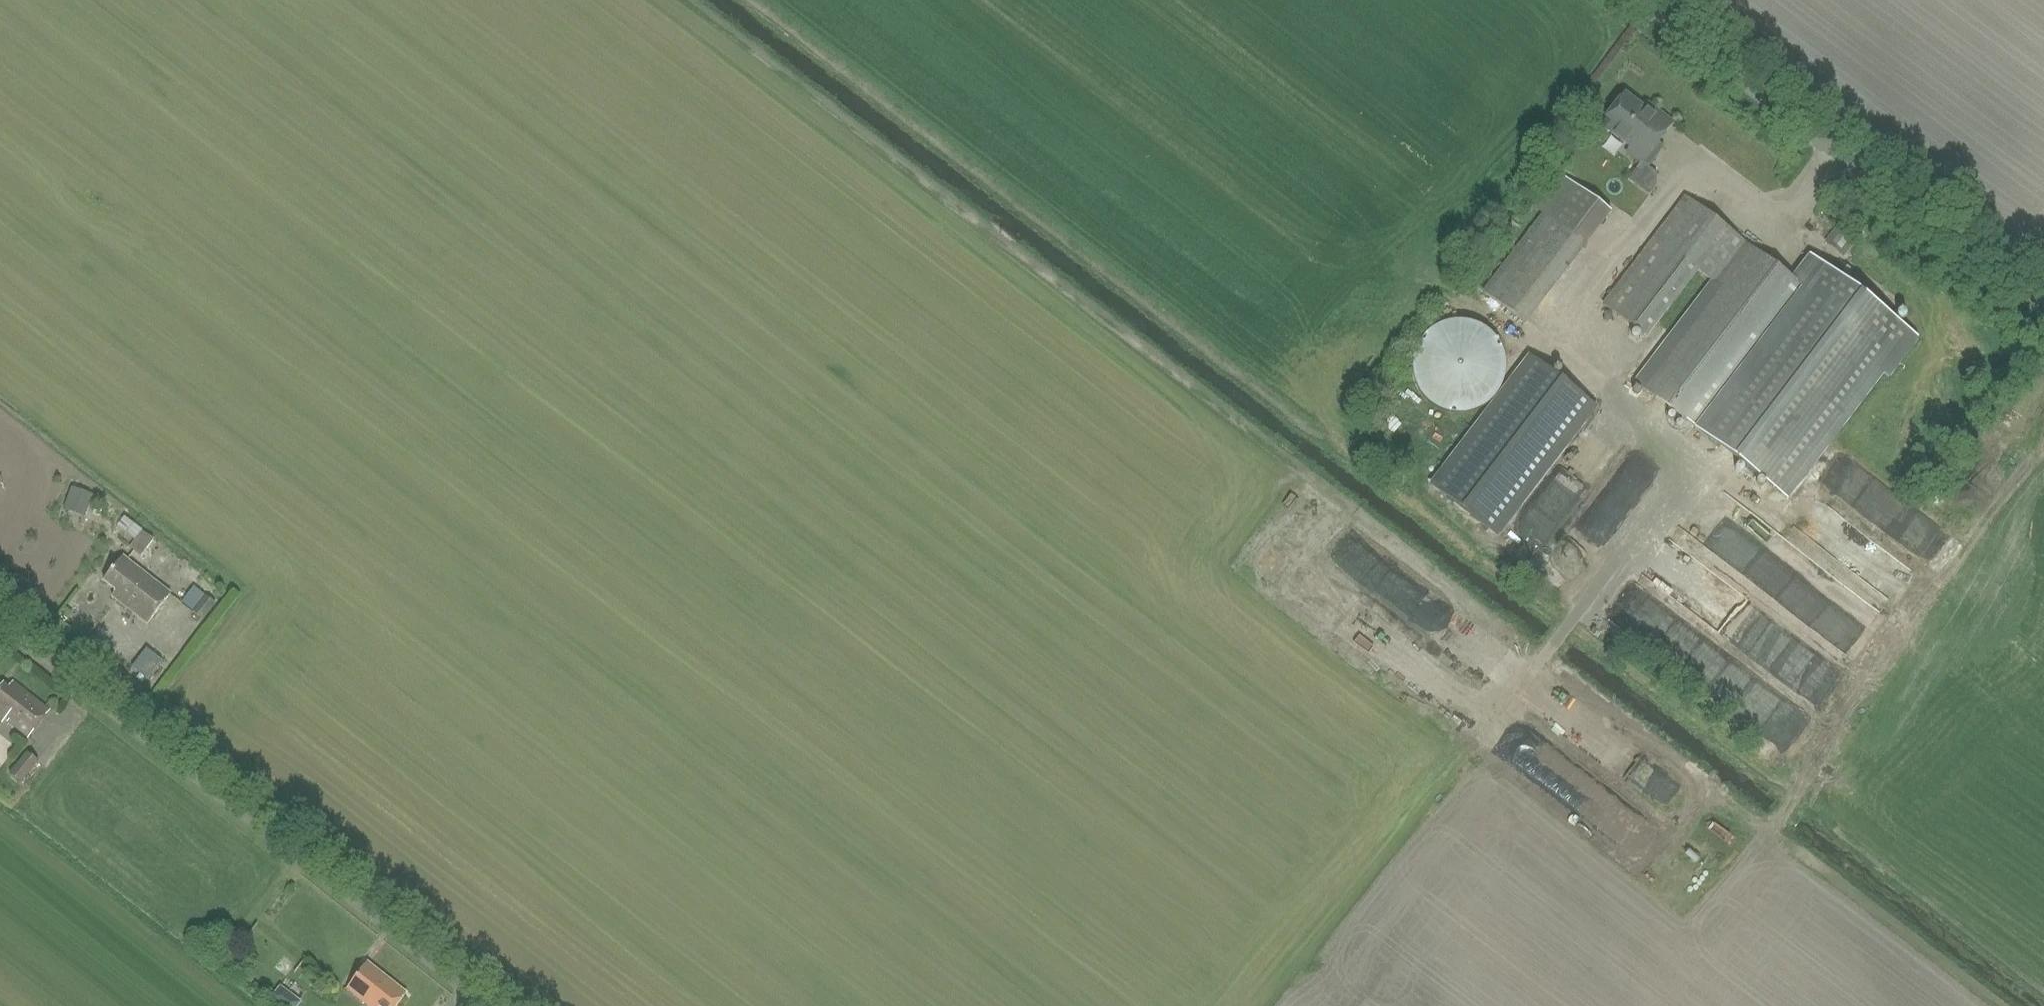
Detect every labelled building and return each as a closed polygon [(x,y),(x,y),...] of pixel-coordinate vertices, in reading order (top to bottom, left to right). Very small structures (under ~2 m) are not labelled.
[(1628,95),(1604,126),(1631,147),(1626,152),(1641,164),(1628,180),(1650,197),(1656,188),(1657,174),(1643,164),(1651,154),(1652,155),(1676,125),(1659,112),(1656,117),(1628,95)] [(1542,214),(1483,292),(1527,325),(1612,213),(1559,173),(1533,207),(1542,214)] [(1920,339),(1914,335),(1814,258),(1796,281),(1689,199),(1607,306),(1646,337),(1698,270),(1717,284),(1640,385),(1777,491),(1789,500),(1886,374),(1891,378),(1920,339)] [(1464,322),(1459,322),(1453,322),(1448,323),(1443,325),(1438,327),(1433,330),(1429,334),(1425,337),(1422,342),(1419,346),(1417,351),(1415,356),(1414,362),(1413,367),(1413,372),(1414,378),(1416,383),(1418,388),(1420,393),(1423,397),(1427,401),(1431,405),(1435,408),(1440,410),(1445,412),(1450,414),(1456,415),(1461,415),(1466,414),(1472,413),(1477,412),(1482,409),(1486,407),(1491,403),(1495,399),(1498,395),(1501,391),(1503,386),(1505,381),(1506,375),(1506,370),(1506,364),(1505,359),(1504,354),(1502,349),(1500,344),(1496,340),(1493,336),(1489,332),(1484,329),(1480,326),(1475,324),(1469,323),(1464,322)] [(1597,409),(1530,357),(1430,486),(1497,538),(1597,409)] [(1644,490),(1622,474),(1562,556),(1584,572),(1644,490)] [(85,517),(93,495),(72,488),(64,510),(85,517)] [(144,554),(156,537),(125,516),(113,532),(144,554)] [(145,627),(169,596),(122,559),(103,583),(115,592),(109,599),(145,627)] [(204,620),(215,604),(205,596),(193,612),(204,620)] [(149,648),(135,666),(151,678),(164,660),(149,648)] [(48,711),(11,683),(8,688),(3,684),(0,687),(0,723),(1,724),(4,720),(27,738),(48,711)] [(8,774),(20,784),(38,762),(26,753),(8,774)] [(347,990),(367,1005),(396,1005),(405,995),(371,968),(367,974),(362,970),(351,984),(347,990)] [(280,1005),(299,1005),(304,1000),(284,982),(271,997),(280,1005)]
